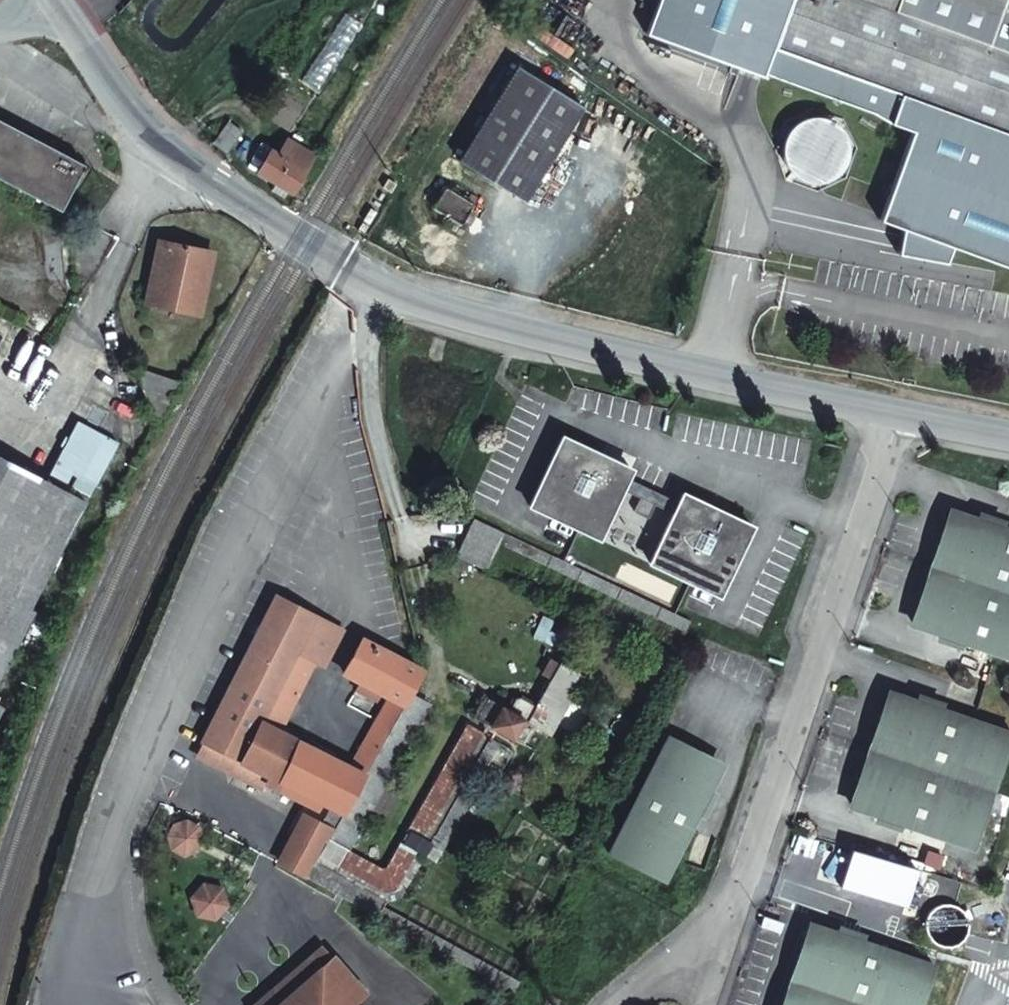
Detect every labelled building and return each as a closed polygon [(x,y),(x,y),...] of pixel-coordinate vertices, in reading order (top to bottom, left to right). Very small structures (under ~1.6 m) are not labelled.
[(647,32),(764,74),(765,71),(874,109),(892,118),(914,126),(882,215),(907,224),(899,245),(945,261),(951,245),(1008,266),(1008,0),(658,0),(647,32)] [(578,101),(507,61),(454,158),(524,197),(578,101)] [(806,114),(800,116),(795,119),(791,123),(787,127),(784,132),(782,138),(781,144),(781,149),(782,155),(784,160),(788,166),(791,170),(795,173),(801,176),(806,178),(812,179),(818,179),(823,178),(829,176),(834,173),(838,169),(842,165),(844,160),(846,154),(847,149),(847,143),(846,137),(844,132),(841,127),(837,122),(833,119),(828,116),(823,114),(817,113),(812,113),(806,114)] [(242,133),(230,123),(213,143),(226,153),(242,133)] [(44,215),(72,171),(0,126),(0,187),(44,215)] [(313,156),(311,155),(288,141),(278,155),(271,152),(259,170),(276,181),(271,190),(283,197),(288,189),(291,191),(313,156)] [(439,187),(429,202),(430,208),(458,225),(461,224),(473,206),(472,201),(445,185),(439,187)] [(188,237),(180,234),(155,293),(164,297),(188,237)] [(210,299),(195,293),(214,248),(188,237),(164,297),(202,314),(210,299)] [(214,248),(195,293),(210,299),(230,254),(214,248)] [(142,357),(145,410),(159,417),(160,415),(178,372),(142,357)] [(599,534),(633,470),(566,432),(531,493),(599,534)] [(63,458),(86,470),(95,453),(71,442),(63,458)] [(0,451),(0,717),(1,717),(12,696),(0,690),(44,603),(39,600),(75,527),(79,529),(94,498),(0,451)] [(685,494),(650,561),(718,596),(753,529),(685,494)] [(919,627),(1008,660),(1008,529),(961,512),(919,627)] [(466,552),(483,560),(501,568),(511,550),(516,540),(479,522),(466,552)] [(516,540),(511,550),(687,635),(693,624),(616,588),(516,540)] [(340,630),(276,596),(196,743),(245,770),(239,781),(276,797),(282,786),(330,810),(342,817),(411,691),(420,673),(363,643),(344,677),(384,700),(348,765),(261,720),(307,635),(329,649),(340,630)] [(546,739),(579,684),(558,671),(534,709),(516,700),(509,712),(485,700),(478,714),(471,710),(402,846),(375,834),(349,881),(397,906),(421,859),(428,863),(434,851),(428,849),(461,785),(472,790),(494,748),(484,743),(488,736),(516,753),(529,731),(546,739)] [(411,691),(342,817),(366,829),(434,702),(411,691)] [(893,697),(853,812),(974,850),(1008,754),(1008,739),(893,697)] [(667,740),(615,834),(603,855),(658,883),(675,853),(721,772),(667,740)] [(276,797),(324,822),(330,810),(282,786),(276,797)] [(375,834),(366,829),(342,817),(332,813),(325,827),(307,817),(280,866),(308,881),(383,926),(397,906),(349,881),(375,834)] [(223,897),(218,882),(201,879),(189,891),(194,907),(210,911),(223,897)] [(412,940),(421,925),(394,912),(386,925),(412,940)] [(421,925),(412,940),(518,998),(526,984),(421,925)] [(783,1004),(920,1004),(931,973),(807,933),(783,1004)] [(327,943),(244,1003),(246,1004),(267,1004),(336,955),(327,943)] [(336,955),(267,1004),(354,1004),(349,999),(363,990),(336,955)]
